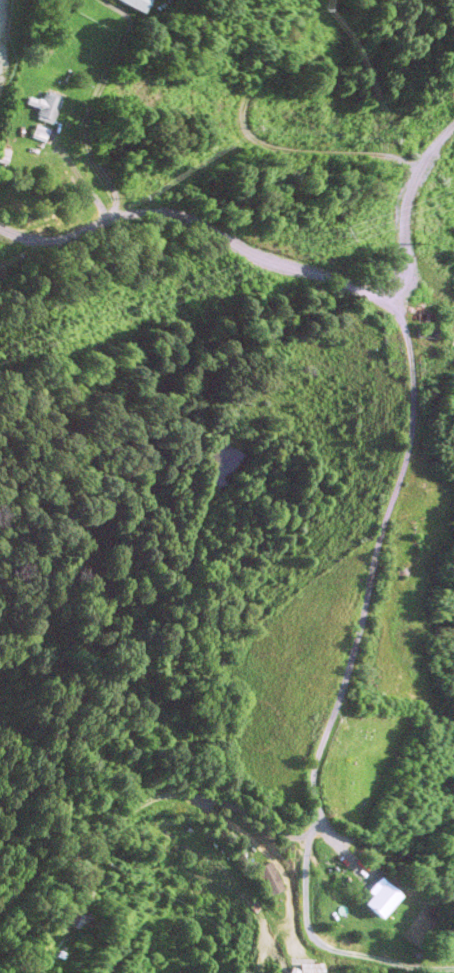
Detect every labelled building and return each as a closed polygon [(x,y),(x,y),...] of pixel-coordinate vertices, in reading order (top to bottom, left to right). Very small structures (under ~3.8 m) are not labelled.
[(135,15),(143,0),(110,0),(135,15)] [(34,119),(48,124),(58,97),(45,92),(44,95),(42,94),(40,100),(37,99),(36,100),(28,97),(25,104),(38,109),(34,119)] [(29,138),(41,143),(47,130),(34,125),(29,138)] [(269,860),(282,888),(263,897),(250,869),(269,860)] [(398,896),(376,919),(360,903),(368,895),(364,891),(378,877),(398,896)] [(321,972),(308,972),(296,972),(295,964),(321,963),(321,972)]
